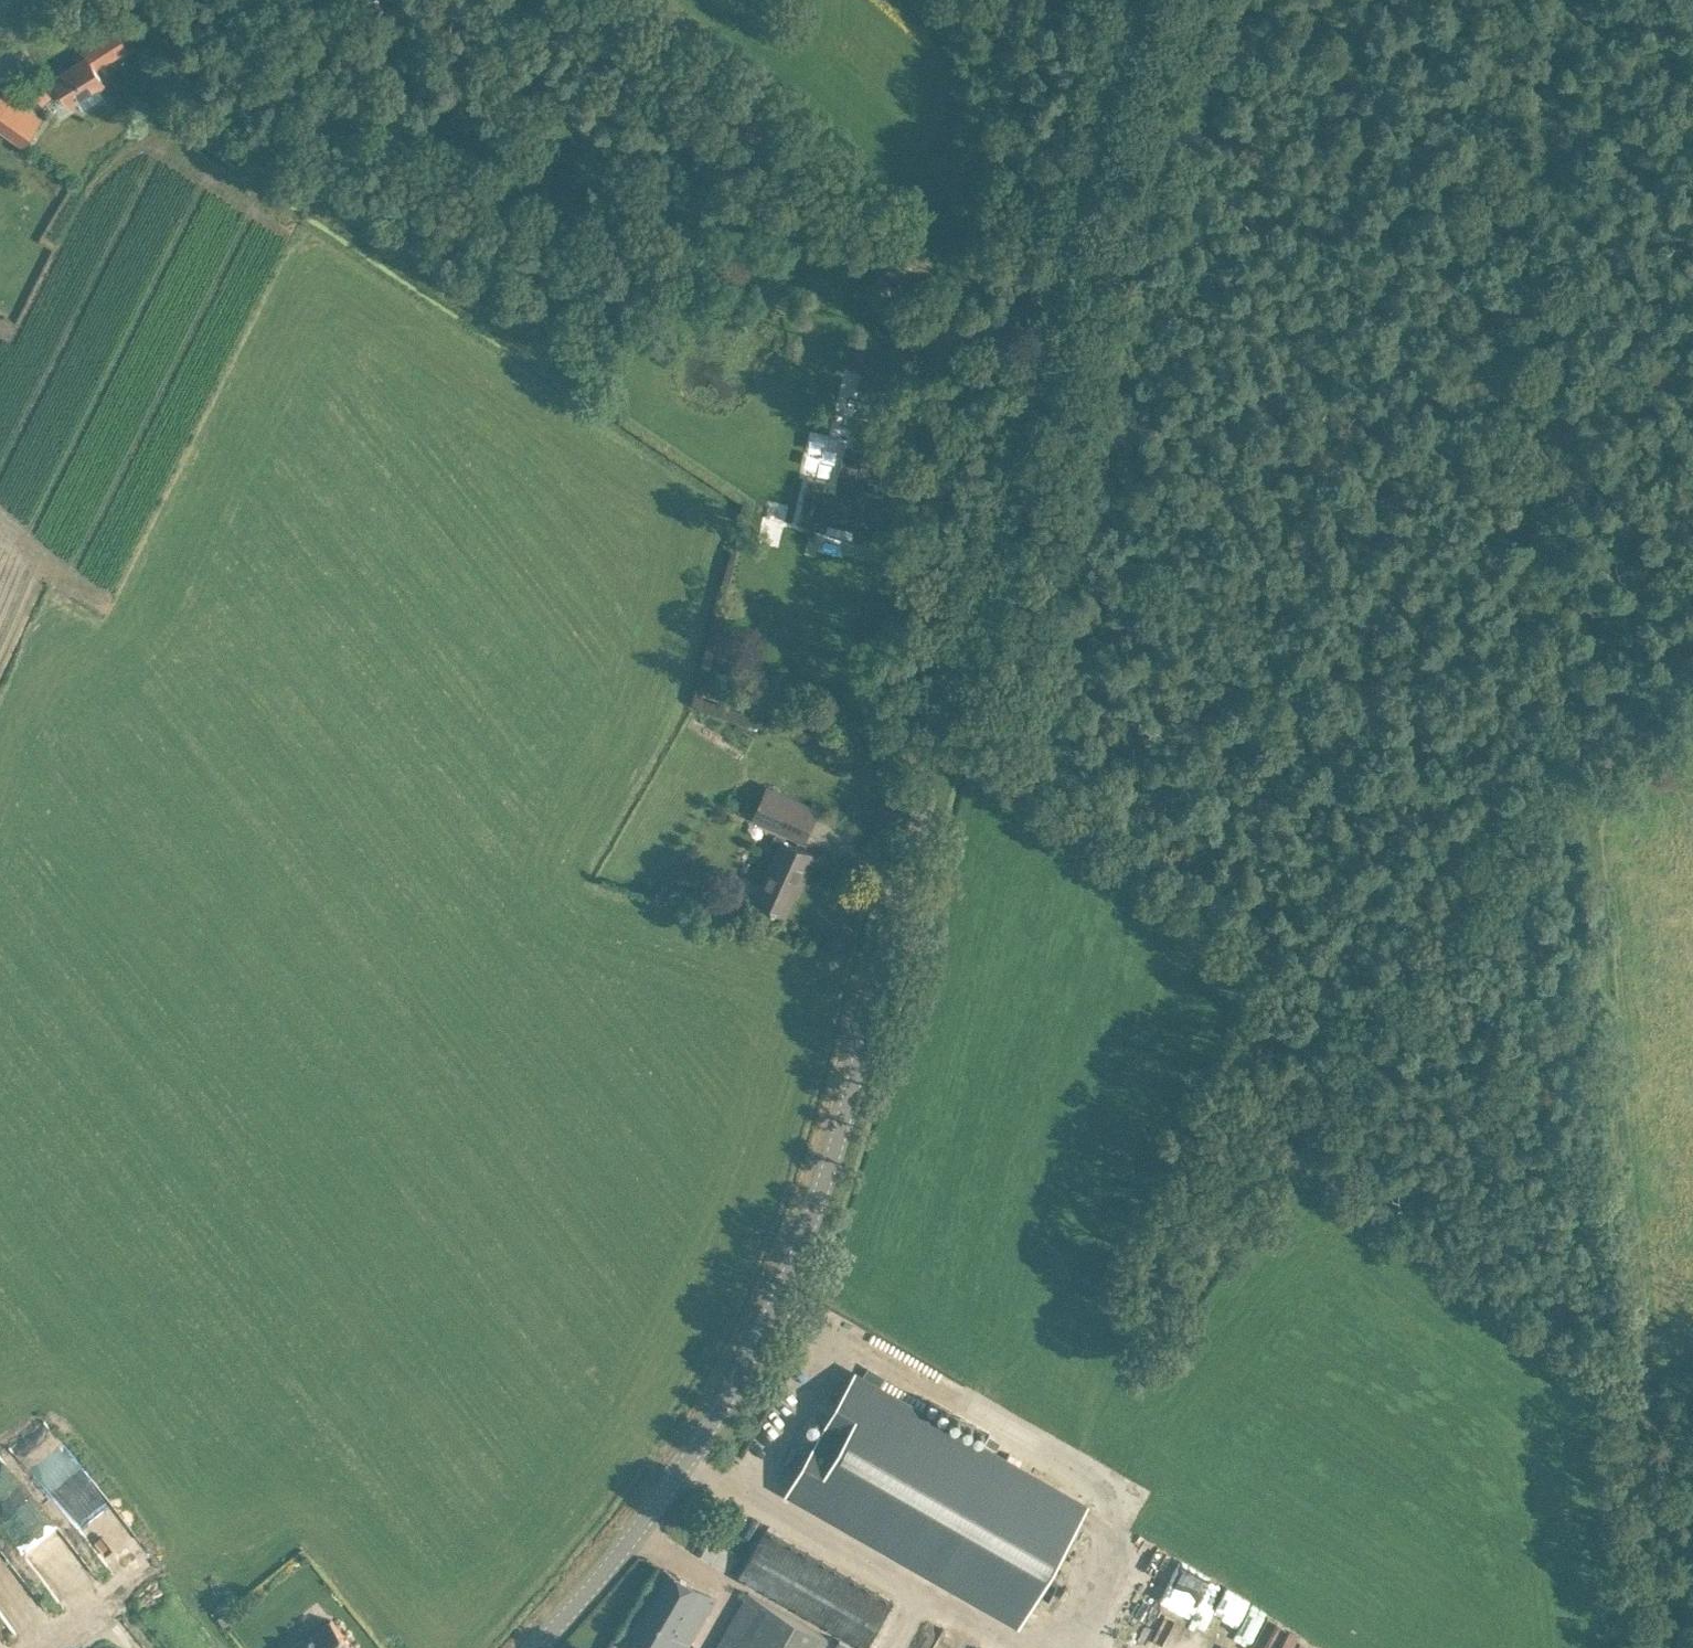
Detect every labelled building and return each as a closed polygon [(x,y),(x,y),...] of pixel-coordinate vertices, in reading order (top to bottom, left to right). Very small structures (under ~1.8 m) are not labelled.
[(127,47),(116,31),(76,56),(79,62),(66,70),(64,66),(33,85),(43,101),(61,89),(70,104),(78,99),(84,107),(103,95),(98,87),(105,82),(96,67),(127,47)] [(41,117),(0,89),(0,126),(23,143),(41,117)] [(884,401),(927,359),(902,334),(859,377),(884,401)] [(872,540),(883,495),(862,490),(862,492),(854,490),(860,462),(889,469),(893,454),(845,443),(834,489),(822,486),(824,478),(807,474),(795,525),(813,529),(814,526),(872,540)] [(818,808),(765,784),(750,816),(803,840),(818,808)] [(803,884),(816,854),(775,835),(768,851),(775,853),(754,899),(785,913),(799,883),(803,884)] [(716,896),(713,906),(722,909),(725,898),(716,896)] [(788,1489),(1067,1647),(1284,1647),(1297,1625),(855,1372),(788,1489)] [(38,1504),(12,1519),(43,1570),(68,1554),(38,1504)] [(737,1577),(756,1588),(786,1605),(861,1647),(867,1647),(890,1608),(892,1603),(891,1601),(785,1539),(766,1528),(737,1577)] [(665,1568),(646,1601),(650,1603),(629,1641),(641,1647),(692,1647),(693,1646),(689,1644),(716,1598),(665,1568)] [(748,1592),(716,1647),(821,1647),(827,1636),(748,1592)] [(289,1647),(350,1647),(353,1646),(331,1618),(304,1640),(302,1638),(289,1647)]
